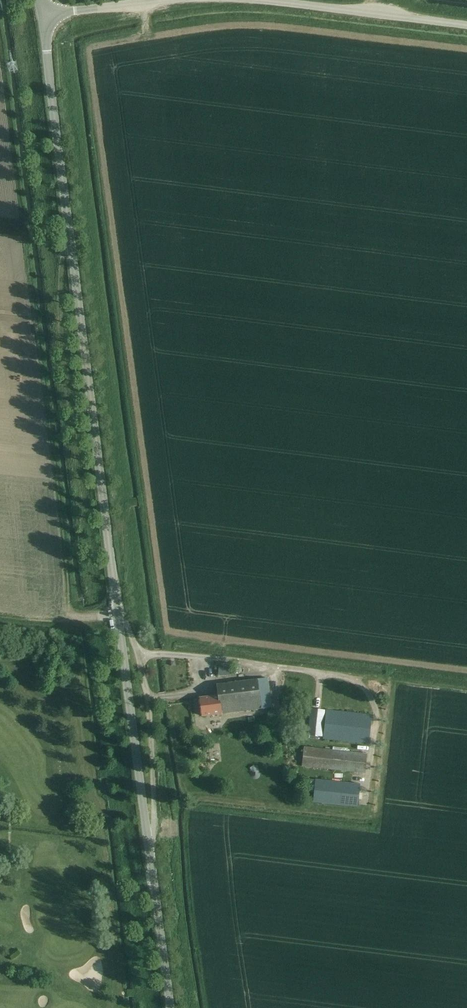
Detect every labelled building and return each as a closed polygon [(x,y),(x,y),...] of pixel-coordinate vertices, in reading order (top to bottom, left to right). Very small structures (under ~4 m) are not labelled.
[(219,662),(218,676),(233,675),(233,670),(233,668),(233,664),(219,662)] [(233,667),(233,671),(235,674),(239,673),(242,671),(242,667),(239,665),(234,665),(233,667)] [(218,695),(200,697),(202,716),(221,714),(222,713),(271,707),(268,678),(256,679),(256,680),(217,684),(218,695)] [(323,738),(354,742),(368,743),(371,715),(326,710),(323,738)] [(312,711),(309,735),(322,736),(324,713),(312,711)] [(302,766),(353,771),(365,773),(367,754),(304,747),(302,766)] [(357,807),(357,804),(360,783),(316,779),(313,802),(357,807)]
